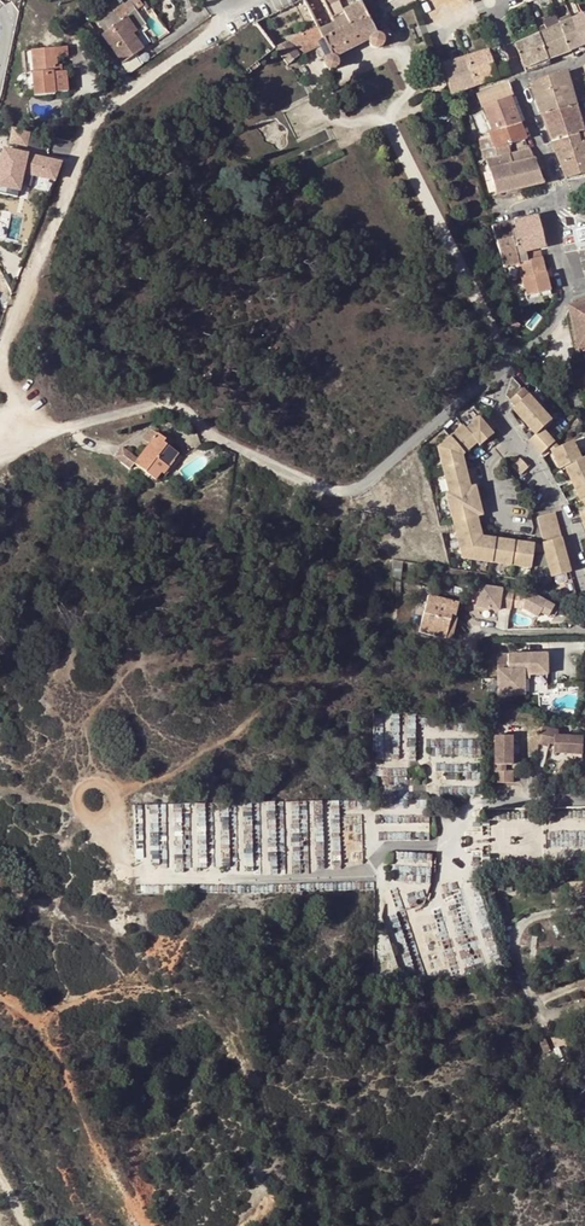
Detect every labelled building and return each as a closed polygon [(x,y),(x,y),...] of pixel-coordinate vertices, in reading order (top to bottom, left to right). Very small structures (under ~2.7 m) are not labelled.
[(130,10),(143,27),(146,24),(136,10),(140,7),(135,0),(130,0),(115,11),(120,17),(130,10)] [(322,45),(323,46),(320,48),(318,50),(321,55),(323,56),(326,54),(329,59),(327,60),(325,62),(325,66),(326,69),(328,71),(330,71),(331,71),(333,71),(334,71),(338,69),(338,67),(339,64),(338,62),(336,59),(335,59),(334,59),(369,41),(368,42),(368,43),(369,45),(370,47),(371,48),(372,49),(376,50),(378,49),(381,47),(382,44),(382,41),(381,39),(378,37),(376,36),(358,0),(357,1),(357,0),(323,0),(333,22),(320,30),(319,26),(310,31),(311,34),(314,33),(318,40),(320,40),(322,45)] [(115,11),(103,19),(110,28),(105,32),(102,34),(104,37),(117,54),(123,63),(135,54),(144,48),(135,36),(132,34),(136,32),(143,27),(130,10),(120,17),(115,11)] [(561,26),(571,52),(572,56),(583,52),(572,21),(570,16),(559,21),(561,26)] [(572,21),(583,52),(584,52),(584,18),(584,16),(572,21)] [(110,28),(103,19),(99,23),(105,32),(110,28)] [(88,20),(81,25),(92,38),(97,33),(88,20)] [(540,35),(549,60),(571,52),(561,26),(547,32),(540,35)] [(310,31),(274,48),(288,65),(299,56),(322,45),(320,40),(318,40),(314,33),(311,34),(310,31)] [(536,65),(549,60),(540,35),(535,37),(528,40),(536,65)] [(117,54),(104,37),(100,39),(112,57),(117,54)] [(525,69),(536,65),(528,40),(519,44),(516,45),(525,69)] [(50,57),(32,59),(33,72),(32,73),(34,95),(55,93),(55,92),(68,91),(66,71),(63,71),(58,72),(58,65),(57,57),(67,56),(66,47),(49,48),(50,57)] [(442,65),(451,95),(510,74),(506,63),(508,61),(508,58),(508,57),(505,54),(503,53),(501,53),(499,47),(442,65)] [(31,50),(32,59),(50,57),(49,48),(31,50)] [(142,64),(135,54),(123,63),(129,73),(142,64)] [(551,64),(549,60),(536,65),(538,69),(551,64)] [(257,61),(246,70),(250,74),(260,66),(257,61)] [(531,85),(536,99),(552,93),(573,86),(568,72),(531,85)] [(573,86),(552,93),(557,113),(579,107),(573,86)] [(552,93),(536,99),(543,117),(557,113),(552,93)] [(510,97),(481,107),(490,131),(520,122),(510,97)] [(543,117),(553,142),(584,133),(584,131),(579,107),(557,113),(543,117)] [(481,141),(486,159),(511,152),(509,144),(526,139),(520,122),(490,131),(488,131),(490,137),(481,141)] [(553,142),(567,178),(584,174),(584,133),(553,142)] [(486,159),(483,160),(494,195),(542,184),(529,147),(511,152),(486,159)] [(66,160),(8,148),(0,186),(0,188),(26,193),(30,174),(62,181),(66,160)] [(524,252),(544,247),(536,217),(508,223),(515,254),(524,252)] [(508,223),(491,227),(503,267),(518,264),(515,254),(508,223)] [(577,235),(576,237),(579,249),(581,250),(584,249),(584,233),(577,235)] [(515,254),(518,264),(518,265),(541,259),(539,251),(524,255),(524,252),(515,254)] [(541,259),(518,265),(526,297),(549,291),(541,259)] [(549,291),(526,297),(527,300),(549,294),(549,291)] [(584,353),(584,301),(569,305),(580,354),(584,353)] [(514,388),(518,394),(532,385),(524,372),(514,388)] [(532,385),(518,394),(522,400),(518,403),(539,434),(532,438),(543,453),(551,448),(558,445),(547,428),(557,421),(533,384),(532,385)] [(465,423),(444,440),(447,456),(440,458),(446,489),(442,490),(447,519),(473,515),(478,514),(473,484),(476,483),(473,465),(465,466),(463,455),(479,441),(481,444),(495,433),(493,430),(499,425),(499,423),(488,409),(467,425),(465,423)] [(151,426),(142,438),(151,444),(159,434),(151,426)] [(164,442),(166,439),(159,434),(151,444),(139,458),(135,464),(156,479),(161,472),(164,474),(180,454),(170,447),(164,442)] [(447,456),(444,440),(438,446),(440,458),(447,456)] [(554,453),(562,470),(566,469),(581,503),(583,503),(584,508),(584,461),(583,461),(575,444),(561,449),(554,453)] [(558,445),(551,448),(554,453),(561,449),(558,445)] [(135,464),(139,458),(124,446),(116,456),(132,468),(135,464)] [(520,455),(512,461),(517,470),(526,464),(520,455)] [(540,542),(542,547),(544,555),(549,577),(569,572),(553,513),(536,517),(543,542),(540,542)] [(478,522),(473,515),(447,519),(452,526),(478,522)] [(478,522),(452,526),(458,561),(523,571),(525,555),(526,547),(481,539),(478,522)] [(542,547),(526,547),(525,555),(544,555),(542,547)] [(400,580),(402,561),(393,559),(393,580),(400,580)] [(517,611),(520,588),(483,582),(480,605),(517,611)] [(452,616),(455,616),(459,603),(429,595),(419,631),(446,638),(452,616)] [(520,603),(520,617),(563,621),(564,606),(520,603)] [(457,617),(455,616),(452,616),(446,638),(452,640),(457,617)] [(547,675),(546,654),(507,655),(508,670),(497,670),(497,695),(524,695),(523,679),(523,675),(529,675),(547,675)] [(551,744),(552,757),(581,756),(580,739),(555,740),(554,734),(539,731),(535,749),(545,751),(546,743),(551,744)] [(512,764),(511,735),(494,735),(494,782),(513,782),(513,770),(506,770),(499,770),(499,764),(506,764),(512,764)]
